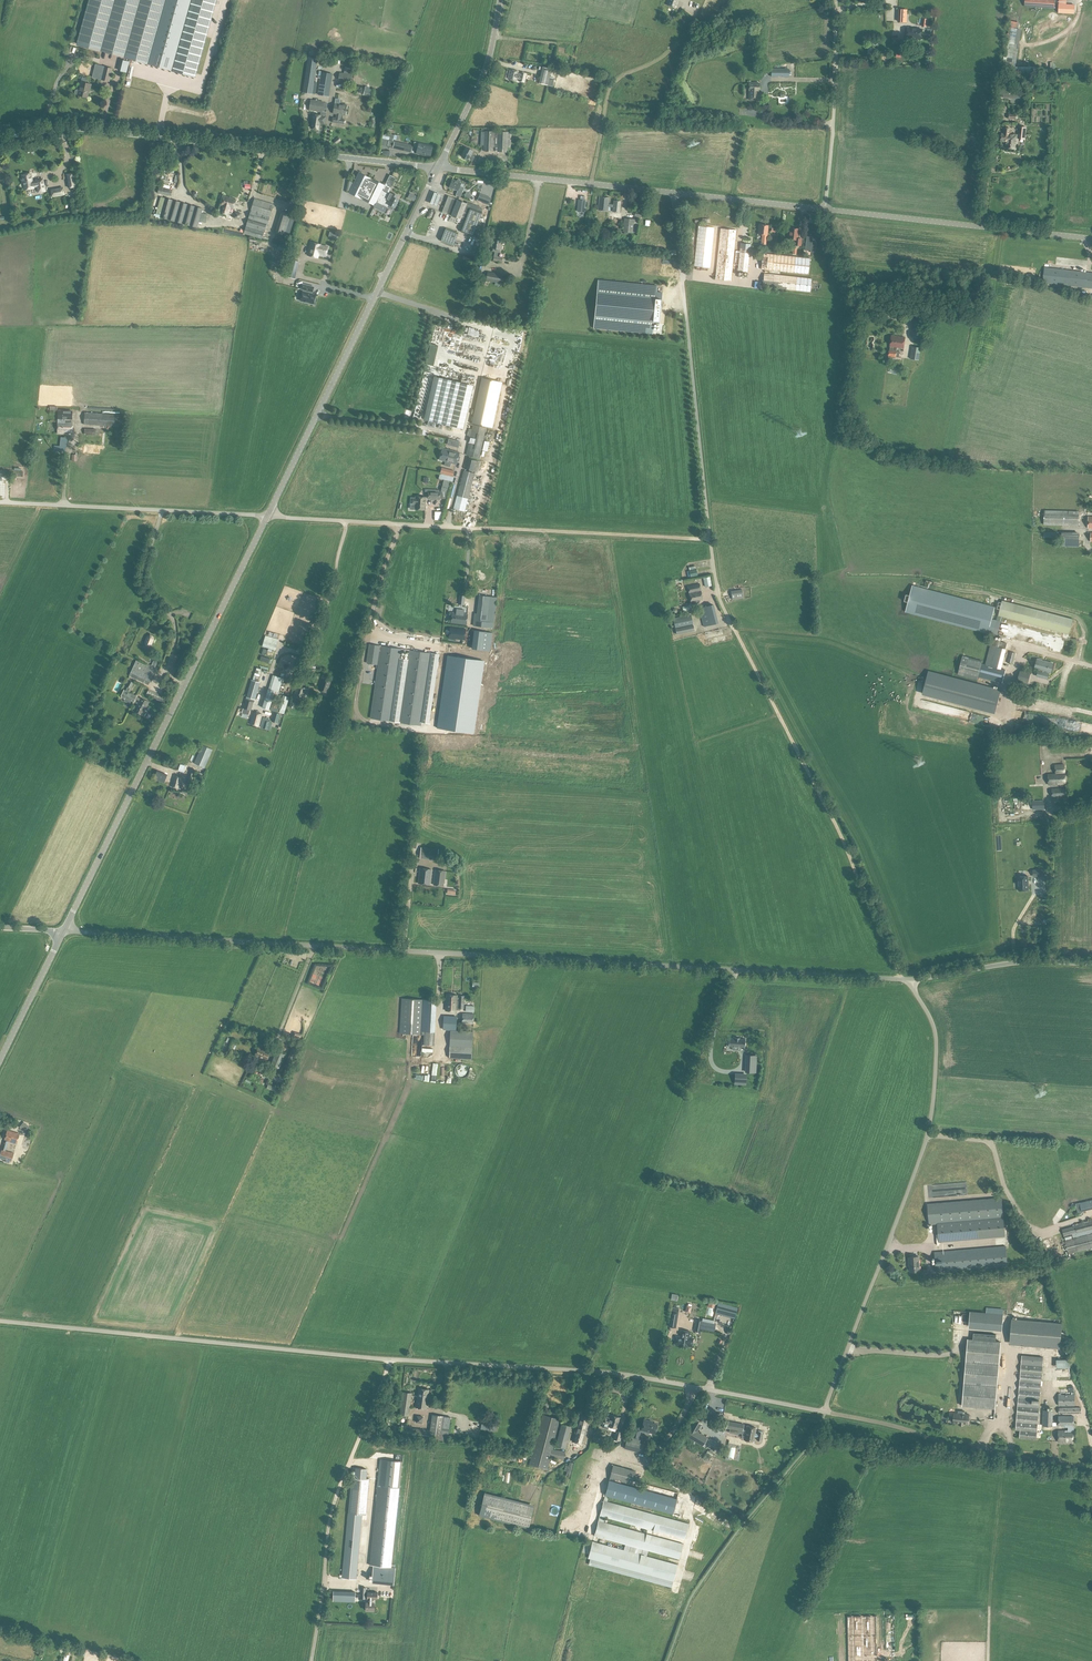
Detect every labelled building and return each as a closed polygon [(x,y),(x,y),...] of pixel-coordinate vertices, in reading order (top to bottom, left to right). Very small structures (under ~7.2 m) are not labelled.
[(77,44),(172,70),(191,0),(89,0),(77,44)] [(172,70),(195,77),(216,0),(191,0),(172,70)] [(1055,0),(1025,0),(1025,7),(1055,9),(1055,0)] [(908,9),(898,9),(898,18),(905,19),(905,13),(908,14),(908,9)] [(921,39),(922,29),(907,27),(906,37),(921,39)] [(1016,52),(1019,28),(1011,27),(1007,51),(1016,52)] [(542,52),(542,43),(528,43),(527,51),(542,52)] [(308,57),(303,92),(316,94),(318,81),(316,81),(316,78),(314,77),(317,59),(308,57)] [(96,64),(92,78),(101,80),(101,79),(103,71),(104,66),(96,64)] [(104,66),(103,71),(101,79),(101,80),(110,82),(113,68),(104,66)] [(510,69),(508,78),(516,80),(517,78),(520,78),(519,81),(524,82),(526,73),(521,72),(521,74),(517,73),(518,71),(510,69)] [(789,69),(772,69),(771,77),(778,77),(778,76),(783,76),(783,77),(789,77),(789,69)] [(332,73),(321,72),(318,95),(329,96),(332,73)] [(82,82),(80,90),(77,89),(75,90),(75,93),(76,94),(78,95),(87,98),(89,93),(92,84),(86,83),(87,78),(81,76),(80,81),(82,82)] [(751,82),(751,83),(749,83),(749,99),(758,99),(758,90),(760,90),(760,83),(758,83),(758,82),(751,82)] [(311,100),(309,110),(327,112),(328,102),(311,100)] [(335,103),(333,113),(337,114),(336,118),(334,118),(333,122),(344,124),(345,120),(340,119),(341,117),(341,115),(345,115),(347,105),(335,103)] [(325,124),(326,116),(315,115),(314,122),(325,124)] [(1001,141),(1002,141),(1006,142),(1005,147),(1016,148),(1017,135),(1009,134),(1010,128),(1004,128),(1004,134),(1002,133),(1001,141)] [(485,131),(484,145),(484,151),(494,152),(507,152),(508,148),(508,134),(508,132),(495,131),(485,131)] [(413,145),(395,141),(393,148),(411,152),(413,145)] [(419,143),(418,142),(414,142),(413,147),(418,148),(416,153),(430,156),(433,146),(419,143)] [(474,155),(472,154),(474,151),(465,147),(461,155),(469,159),(469,160),(472,161),(475,157),(473,156),(474,155)] [(357,189),(353,195),(374,206),(385,185),(377,181),(359,172),(353,183),(358,185),(357,189)] [(45,191),(43,179),(37,180),(37,182),(33,182),(31,174),(29,174),(29,173),(24,174),(24,175),(22,175),(23,178),(22,179),(22,183),(23,183),(25,189),(34,188),(34,187),(38,186),(39,192),(45,191)] [(67,175),(69,188),(76,186),(74,173),(67,175)] [(464,188),(460,186),(461,183),(453,179),(449,187),(458,190),(456,195),(461,197),(464,188)] [(392,188),(385,185),(374,206),(374,207),(385,213),(387,208),(392,210),(394,207),(395,208),(399,199),(397,198),(399,195),(390,191),(392,188)] [(159,187),(159,188),(158,193),(171,196),(173,190),(159,187)] [(52,190),(53,196),(64,194),(63,188),(52,190)] [(434,205),(439,194),(432,191),(427,203),(434,205)] [(485,195),(480,193),(477,200),(482,202),(485,195)] [(236,199),(224,196),(222,206),(220,212),(229,215),(231,208),(233,209),(236,199)] [(466,203),(452,198),(448,196),(442,212),(461,219),(461,218),(465,220),(461,232),(473,237),(482,212),(478,211),(480,207),(467,202),(466,203)] [(197,228),(203,208),(166,197),(160,217),(197,228)] [(614,204),(609,204),(609,198),(600,197),(598,210),(608,211),(608,207),(613,207),(613,211),(619,212),(620,201),(614,201),(614,204)] [(274,204),(254,198),(244,234),(262,239),(267,224),(268,225),(274,204)] [(236,211),(233,218),(240,220),(242,213),(236,211)] [(280,220),(288,223),(291,214),(282,212),(280,220)] [(623,232),(632,233),(636,233),(638,219),(624,218),(623,232)] [(767,235),(768,225),(760,224),(759,234),(762,235),(761,244),(766,245),(767,235)] [(709,270),(712,227),(696,226),(693,269),(709,270)] [(453,246),(458,232),(446,228),(441,241),(453,246)] [(730,280),(735,229),(718,228),(717,241),(723,242),(722,257),(716,256),(714,279),(730,280)] [(801,246),(801,239),(797,238),(798,229),(790,228),(789,231),(788,232),(788,235),(789,235),(788,239),(793,239),(794,241),(794,245),(801,246)] [(495,236),(495,239),(493,239),(492,248),(495,248),(495,252),(499,253),(500,249),(502,250),(502,245),(501,245),(502,240),(500,240),(500,238),(500,237),(499,236),(496,236),(495,236)] [(807,236),(805,250),(806,250),(811,250),(810,252),(815,252),(816,242),(812,241),(812,237),(807,236)] [(318,257),(319,254),(320,254),(320,253),(326,254),(328,247),(320,245),(311,242),(308,255),(318,257)] [(749,250),(749,243),(736,243),(736,274),(746,274),(746,250),(749,250)] [(808,257),(760,252),(758,269),(806,274),(808,257)] [(289,259),(285,276),(295,278),(299,261),(289,259)] [(313,278),(315,264),(305,263),(303,277),(313,278)] [(335,298),(341,271),(335,270),(329,297),(335,298)] [(487,272),(486,280),(501,283),(502,275),(487,272)] [(810,291),(810,277),(770,275),(769,280),(761,279),(761,286),(805,288),(805,291),(810,291)] [(313,292),(314,287),(303,284),(301,289),(304,289),(303,291),(301,300),(313,304),(316,294),(311,293),(312,292),(313,292)] [(503,310),(523,312),(524,304),(503,303),(503,310)] [(924,339),(926,321),(915,320),(912,337),(924,339)] [(890,346),(890,350),(897,351),(897,347),(904,348),(905,338),(892,336),(890,346)] [(919,360),(921,348),(913,346),(911,359),(919,360)] [(452,381),(434,377),(424,420),(450,426),(458,392),(450,390),(452,381)] [(480,391),(476,410),(472,409),(471,414),(475,415),(473,423),(491,427),(501,382),(483,378),(482,383),(481,382),(479,391),(480,391)] [(452,381),(450,390),(458,392),(450,426),(451,426),(456,427),(463,429),(471,394),(473,385),(452,381)] [(59,411),(58,422),(62,422),(62,418),(72,418),(72,411),(59,411)] [(85,412),(84,424),(125,427),(126,415),(85,412)] [(73,423),(62,422),(58,422),(58,434),(63,434),(63,432),(73,432),(73,423)] [(473,424),(470,436),(466,455),(480,458),(486,427),(473,424)] [(461,457),(458,457),(460,452),(443,448),(440,460),(446,461),(444,466),(450,467),(451,463),(456,464),(458,460),(460,461),(461,457)] [(467,458),(464,469),(478,472),(481,462),(467,458)] [(442,468),(440,474),(447,476),(449,470),(442,468)] [(475,473),(464,470),(454,508),(465,511),(475,473)] [(440,474),(439,479),(443,481),(450,482),(452,483),(454,477),(447,476),(440,474)] [(441,492),(440,498),(447,498),(447,491),(450,482),(443,481),(441,490),(441,492)] [(440,498),(441,492),(428,491),(428,499),(440,500),(440,498)] [(415,504),(415,509),(425,510),(426,497),(416,497),(416,498),(411,498),(411,504),(415,504)] [(1079,526),(1079,511),(1044,510),(1044,525),(1079,526)] [(1058,546),(1076,545),(1075,537),(1058,538),(1058,546)] [(691,577),(698,575),(697,569),(689,570),(691,577)] [(703,578),(705,587),(712,586),(710,576),(703,578)] [(697,604),(697,603),(699,603),(698,601),(703,600),(700,584),(688,586),(692,605),(697,604)] [(906,594),(904,601),(908,602),(906,612),(993,635),(997,620),(992,619),(995,607),(971,601),(913,586),(910,595),(906,594)] [(731,591),(733,600),(743,598),(742,589),(731,591)] [(474,620),(474,626),(476,626),(493,628),(497,597),(479,595),(477,614),(477,620),(474,620)] [(1002,600),(993,635),(1064,654),(1069,639),(1003,621),(1004,616),(1070,634),(1074,619),(1002,600)] [(699,608),(704,627),(719,623),(714,604),(699,608)] [(451,623),(467,625),(468,614),(452,612),(451,623)] [(675,628),(693,624),(691,614),(673,618),(675,628)] [(449,638),(465,640),(466,629),(450,627),(449,638)] [(493,633),(477,631),(477,635),(484,636),(482,650),(491,651),(493,633)] [(144,642),(145,643),(145,645),(149,647),(152,645),(154,639),(153,636),(149,635),(147,636),(144,642)] [(991,641),(990,645),(1005,648),(1006,649),(1007,643),(1001,641),(1001,639),(996,638),(992,637),(991,641)] [(277,645),(264,641),(262,646),(276,650),(277,645)] [(370,644),(367,663),(377,665),(380,645),(370,644)] [(401,657),(402,649),(381,646),(370,718),(391,721),(401,657)] [(408,650),(407,657),(398,722),(422,726),(422,722),(432,653),(408,650)] [(1013,664),(1016,653),(1010,652),(1007,662),(1013,664)] [(439,654),(432,653),(422,722),(429,723),(429,721),(439,654)] [(1006,670),(985,664),(982,663),(982,660),(963,655),(958,674),(978,679),(978,677),(1002,683),(1006,670)] [(484,661),(448,656),(438,728),(473,733),(484,661)] [(401,657),(391,721),(398,722),(407,657),(401,657)] [(1037,661),(1035,661),(1034,665),(1036,666),(1035,668),(1039,669),(1040,665),(1052,668),(1053,663),(1042,660),(1042,659),(1038,658),(1038,659),(1037,659),(1037,661)] [(150,667),(137,660),(130,675),(136,678),(143,681),(144,679),(150,667)] [(1051,672),(1052,668),(1040,665),(1039,669),(1039,671),(1037,676),(1047,679),(1049,673),(1048,673),(1049,672),(1051,672)] [(150,667),(144,679),(150,681),(151,682),(157,670),(150,667)] [(1031,673),(1017,669),(1014,680),(1028,684),(1031,673)] [(929,671),(922,694),(995,713),(1001,690),(929,671)] [(323,679),(319,690),(327,693),(331,681),(323,679)] [(128,687),(126,691),(124,690),(121,696),(126,698),(131,701),(134,702),(135,699),(137,696),(128,692),(130,688),(131,688),(134,683),(129,680),(126,686),(128,687)] [(251,680),(246,697),(255,700),(260,682),(251,680)] [(1090,704),(1091,688),(1091,684),(1084,683),(1081,702),(1090,704)] [(297,686),(294,697),(305,700),(308,689),(297,686)] [(275,691),(269,689),(268,689),(262,707),(269,710),(275,691)] [(289,697),(286,696),(283,695),(279,708),(285,710),(289,697)] [(141,698),(137,696),(135,699),(140,701),(134,711),(142,715),(149,702),(141,698)] [(254,702),(246,700),(243,708),(251,710),(254,702)] [(256,711),(256,713),(253,712),(250,723),(259,726),(262,715),(259,714),(260,712),(256,711)] [(274,712),(271,721),(278,723),(281,714),(274,712)] [(263,717),(260,727),(268,729),(271,729),(272,723),(270,722),(271,719),(263,717)] [(202,745),(194,763),(205,768),(213,749),(202,745)] [(1055,774),(1048,774),(1049,784),(1058,784),(1065,784),(1064,774),(1066,774),(1065,767),(1064,767),(1064,764),(1055,764),(1055,774)] [(191,786),(195,770),(190,768),(186,784),(191,786)] [(164,783),(168,774),(157,770),(154,779),(164,783)] [(182,777),(174,775),(171,786),(180,789),(181,784),(181,783),(182,777)] [(1066,788),(1052,788),(1052,797),(1066,796),(1066,788)] [(438,849),(430,848),(429,859),(437,860),(438,849)] [(430,884),(432,869),(420,868),(418,883),(430,884)] [(445,870),(435,869),(433,884),(443,885),(445,870)] [(1014,874),(1014,888),(1018,888),(1023,888),(1024,888),(1024,874),(1022,874),(1017,874),(1014,874)] [(1037,884),(1031,885),(1031,887),(1036,886),(1036,888),(1041,887),(1039,875),(1035,875),(1037,884)] [(446,995),(446,1010),(457,1011),(457,1010),(461,1010),(461,1008),(464,1008),(464,996),(459,995),(459,997),(457,997),(458,995),(446,995)] [(402,999),(400,1023),(400,1030),(435,1032),(437,1000),(423,1000),(402,999)] [(462,1023),(473,1024),(474,1014),(463,1013),(462,1023)] [(450,1030),(449,1046),(472,1047),(473,1031),(450,1030)] [(729,1038),(729,1046),(732,1047),(733,1047),(733,1050),(738,1050),(739,1047),(741,1047),(745,1047),(745,1039),(739,1038),(740,1038),(735,1038),(729,1038)] [(280,1042),(278,1047),(285,1050),(287,1045),(280,1042)] [(255,1056),(266,1061),(271,1052),(259,1046),(255,1056)] [(472,1047),(449,1046),(449,1058),(472,1059),(472,1047)] [(294,1047),(285,1065),(287,1066),(289,1067),(290,1068),(299,1049),(294,1047)] [(284,1054),(276,1051),(271,1064),(279,1067),(284,1054)] [(715,1052),(716,1057),(721,1057),(722,1060),(718,1061),(718,1065),(715,1065),(716,1069),(727,1068),(726,1051),(715,1052)] [(748,1055),(747,1072),(756,1073),(757,1056),(748,1055)] [(284,1083),(285,1078),(270,1071),(268,1077),(284,1083)] [(23,1130),(28,1126),(22,1120),(18,1125),(23,1130)] [(8,1130),(0,1156),(0,1158),(6,1160),(5,1162),(9,1163),(10,1161),(11,1162),(14,1153),(5,1151),(8,1141),(17,1143),(20,1134),(8,1130)] [(953,1182),(928,1184),(929,1197),(950,1196),(950,1195),(967,1194),(966,1182),(953,1183),(953,1182)] [(1005,1236),(1002,1197),(928,1203),(930,1224),(938,1223),(939,1242),(1005,1236)] [(1080,1203),(1082,1211),(1091,1209),(1091,1200),(1080,1203)] [(1075,1226),(1077,1233),(1091,1229),(1091,1221),(1075,1226)] [(1077,1233),(1075,1226),(1062,1230),(1064,1236),(1073,1234),(1077,1233)] [(1073,1234),(1073,1237),(1091,1233),(1091,1229),(1077,1233),(1073,1234)] [(1091,1248),(1091,1234),(1065,1240),(1069,1254),(1091,1248)] [(1003,1246),(935,1252),(936,1272),(1008,1266),(1006,1246),(1003,1246)] [(910,1272),(920,1271),(919,1256),(909,1257),(910,1272)] [(739,1306),(719,1302),(717,1308),(725,1310),(725,1312),(736,1314),(736,1312),(738,1312),(739,1306)] [(1004,1309),(987,1308),(987,1313),(970,1312),(969,1328),(1002,1331),(1004,1309)] [(671,1311),(669,1327),(671,1327),(676,1328),(678,1313),(671,1311)] [(1058,1347),(1060,1321),(1008,1317),(1006,1343),(1058,1347)] [(703,1320),(697,1319),(694,1331),(700,1332),(701,1329),(702,1321),(703,1320)] [(702,1321),(701,1329),(714,1331),(715,1324),(702,1321)] [(692,1347),(694,1338),(689,1338),(689,1334),(688,1334),(689,1331),(681,1330),(680,1333),(680,1336),(675,1336),(674,1345),(679,1346),(688,1347),(688,1346),(692,1347)] [(968,1339),(962,1406),(995,1409),(1001,1342),(968,1339)] [(1019,1372),(1043,1373),(1043,1355),(1022,1355),(1022,1365),(1020,1365),(1019,1372)] [(417,1396),(416,1407),(427,1409),(428,1398),(429,1390),(419,1388),(418,1397),(417,1396)] [(400,1414),(409,1416),(412,1393),(403,1392),(400,1414)] [(1038,1414),(1038,1410),(1016,1409),(1016,1413),(1019,1413),(1019,1417),(1016,1417),(1016,1421),(1037,1422),(1038,1416),(1025,1415),(1025,1413),(1038,1414)] [(1053,1425),(1053,1409),(1045,1409),(1044,1425),(1053,1425)] [(959,1424),(964,1425),(964,1424),(968,1424),(969,1414),(962,1414),(962,1411),(958,1411),(958,1413),(954,1413),(954,1417),(954,1418),(955,1418),(955,1423),(959,1423),(959,1424)] [(561,1419),(542,1414),(529,1465),(548,1470),(551,1457),(564,1459),(565,1451),(553,1449),(561,1419)] [(581,1414),(579,1422),(577,1421),(572,1441),(583,1444),(588,1424),(587,1424),(589,1416),(581,1414)] [(451,1418),(450,1417),(433,1415),(430,1438),(448,1441),(451,1418)] [(609,1426),(617,1428),(620,1418),(611,1415),(611,1418),(607,1417),(604,1428),(608,1429),(609,1426)] [(1059,1441),(1073,1441),(1073,1416),(1059,1416),(1059,1425),(1066,1426),(1069,1426),(1069,1431),(1059,1431),(1059,1441)] [(635,1428),(632,1436),(639,1438),(640,1431),(648,1433),(649,1431),(655,1433),(657,1424),(652,1422),(652,1421),(644,1419),(642,1427),(639,1426),(638,1429),(635,1428)] [(696,1421),(695,1420),(686,1435),(703,1446),(706,1439),(696,1433),(697,1432),(700,1427),(695,1424),(696,1421)] [(739,1430),(739,1433),(742,1433),(741,1438),(744,1438),(744,1440),(754,1442),(755,1437),(757,1437),(756,1440),(762,1441),(764,1431),(758,1430),(758,1433),(756,1433),(757,1428),(746,1426),(745,1431),(743,1430),(744,1424),(728,1421),(727,1428),(739,1430)] [(416,1429),(415,1438),(428,1440),(429,1435),(429,1431),(416,1429)] [(616,1430),(614,1439),(620,1441),(623,1431),(616,1430)] [(649,1445),(632,1440),(627,1439),(625,1449),(646,1454),(649,1445)] [(381,1459),(376,1500),(398,1502),(402,1462),(381,1459)] [(598,1460),(591,1459),(587,1474),(594,1476),(598,1460)] [(573,1463),(570,1462),(569,1466),(566,1465),(565,1470),(568,1471),(566,1476),(570,1477),(573,1463)] [(627,1469),(614,1465),(610,1480),(623,1484),(627,1469)] [(352,1477),(348,1513),(363,1514),(366,1515),(369,1479),(352,1477)] [(609,1480),(605,1495),(673,1514),(677,1498),(631,1486),(623,1484),(610,1480),(609,1480)] [(679,1492),(633,1480),(631,1486),(677,1498),(679,1492)] [(522,1514),(525,1504),(480,1493),(477,1502),(522,1514)] [(609,1497),(605,1496),(600,1516),(605,1517),(631,1524),(653,1530),(685,1539),(689,1523),(607,1501),(609,1497)] [(394,1585),(395,1574),(396,1568),(392,1567),(398,1502),(376,1500),(369,1565),(373,1565),(372,1582),(394,1585)] [(348,1513),(342,1578),(357,1579),(363,1514),(348,1513)] [(605,1517),(600,1516),(594,1536),(600,1538),(625,1545),(626,1545),(648,1551),(680,1559),(684,1544),(652,1535),(651,1535),(630,1529),(604,1522),(605,1517)] [(624,1550),(593,1542),(588,1558),(591,1559),(589,1564),(672,1587),(678,1565),(647,1556),(624,1550)] [(333,1601),(355,1602),(356,1592),(333,1591),(333,1601)] [(377,1592),(366,1592),(365,1598),(368,1599),(368,1602),(366,1602),(366,1610),(374,1610),(374,1603),(374,1599),(377,1599),(377,1592)] [(876,1615),(858,1615),(858,1619),(856,1625),(856,1633),(854,1633),(853,1636),(850,1644),(850,1647),(851,1647),(850,1653),(850,1660),(877,1660),(876,1615)]
